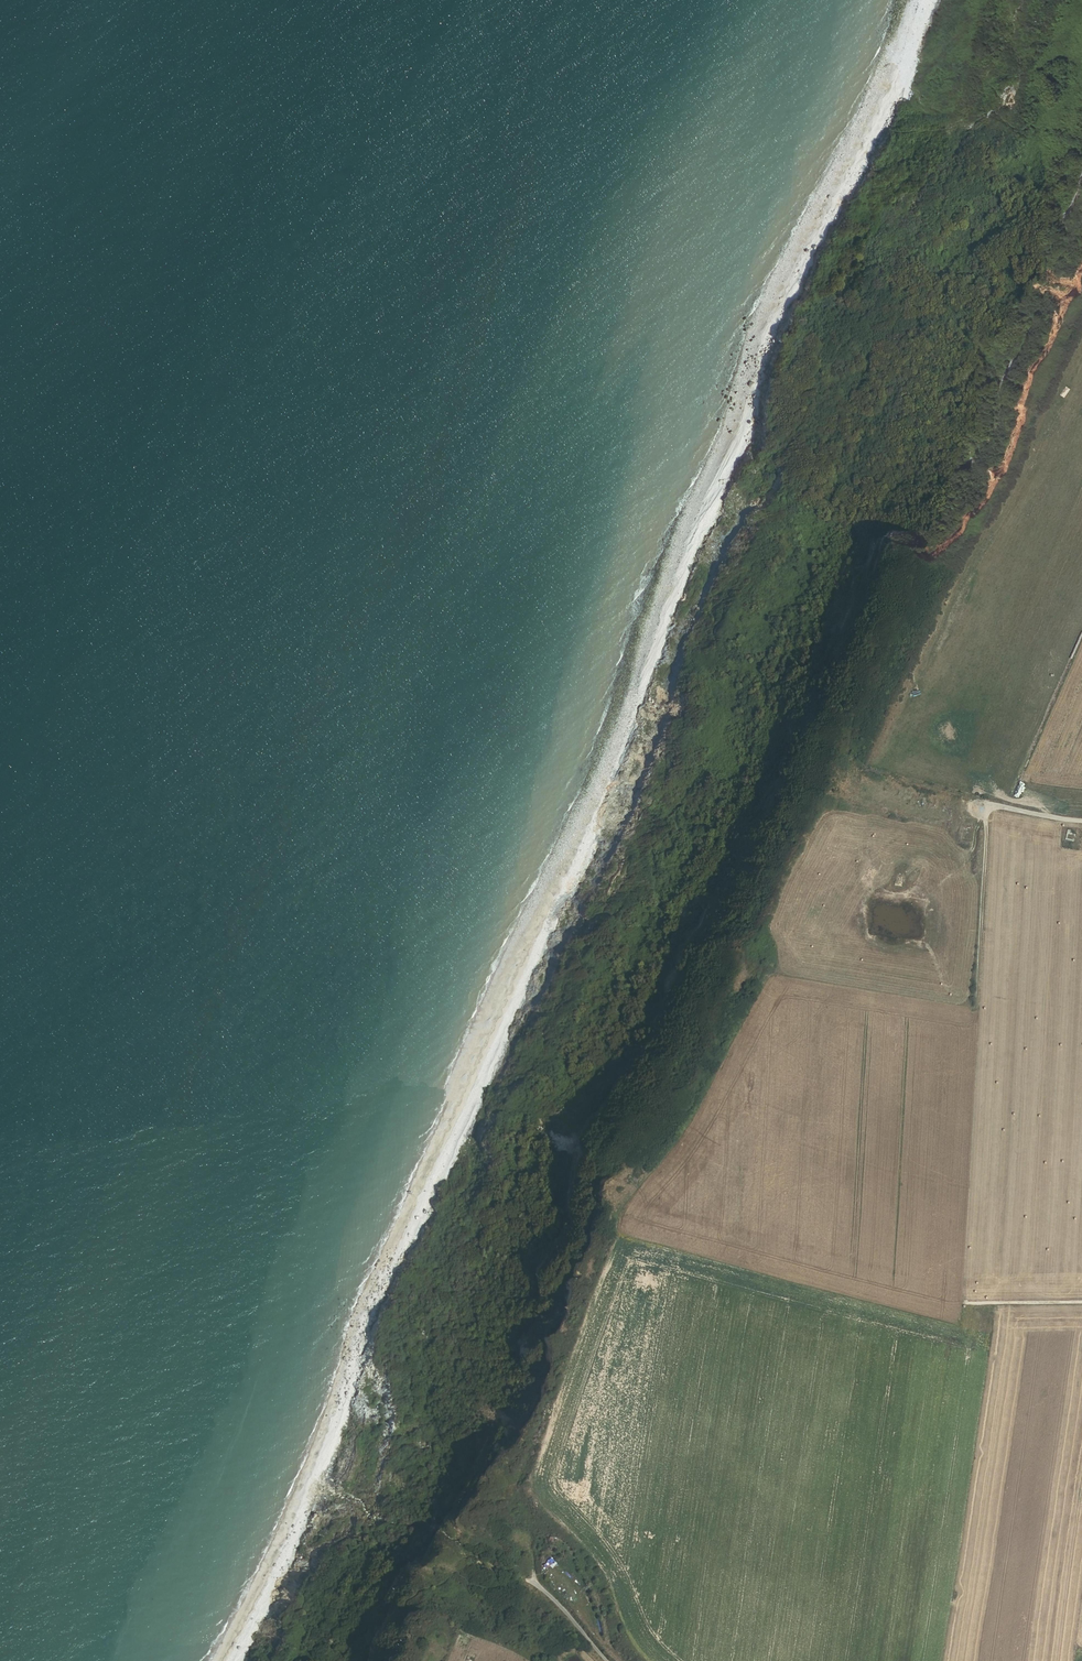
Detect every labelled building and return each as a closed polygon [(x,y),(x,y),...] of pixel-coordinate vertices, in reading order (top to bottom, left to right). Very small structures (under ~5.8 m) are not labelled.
[(557,1564),(554,1561),(551,1558),(544,1566),(547,1569),(550,1566),(552,1568),(557,1564)]
